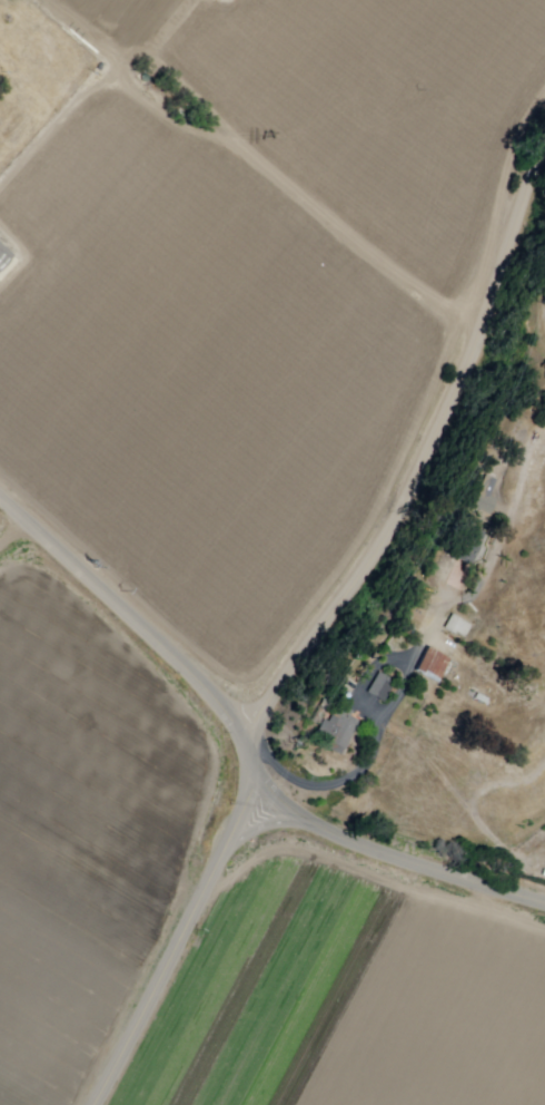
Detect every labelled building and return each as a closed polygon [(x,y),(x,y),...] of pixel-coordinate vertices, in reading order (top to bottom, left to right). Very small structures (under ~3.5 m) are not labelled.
[(12,254),(0,243),(0,268),(12,254)] [(505,567),(513,570),(511,577),(502,574),(505,567)] [(410,604),(425,612),(419,624),(404,616),(410,604)] [(453,615),(472,627),(463,639),(445,628),(453,615)] [(402,622),(414,627),(409,637),(397,632),(402,622)] [(426,648),(452,662),(442,684),(415,671),(426,648)] [(380,672),(398,683),(383,705),(366,693),(380,672)] [(323,721),(328,723),(331,715),(337,717),(343,707),(354,712),(350,718),(359,722),(343,756),(313,742),(323,721)]
